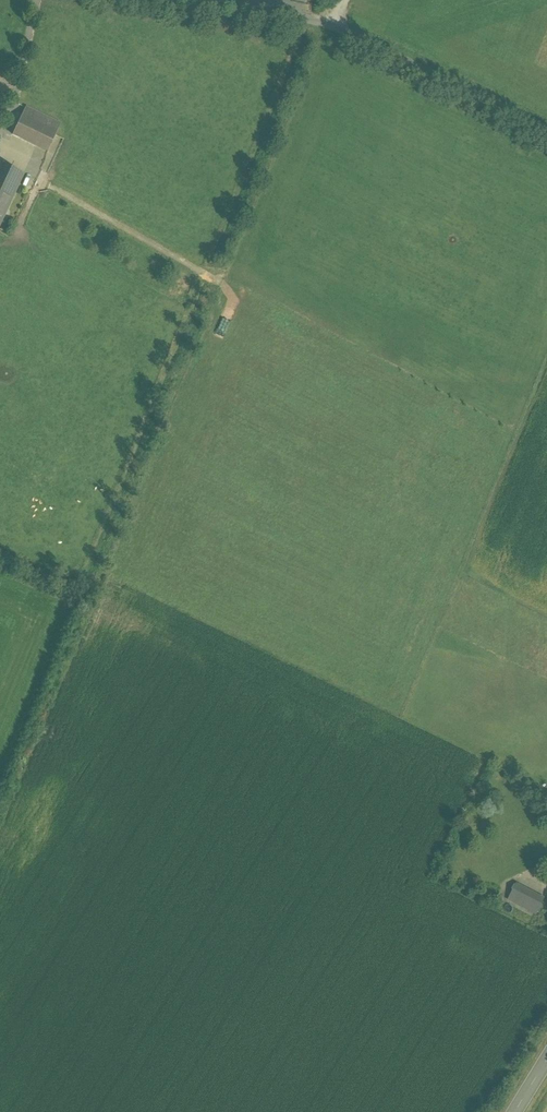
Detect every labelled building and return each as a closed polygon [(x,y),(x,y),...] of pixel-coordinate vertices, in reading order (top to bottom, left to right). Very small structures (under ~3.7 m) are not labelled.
[(61,125),(26,108),(13,135),(48,152),(55,137),(61,125)] [(11,200),(23,174),(0,163),(0,194),(11,200)] [(11,200),(0,194),(0,223),(11,200)] [(518,885),(509,901),(537,914),(544,899),(518,885)]
